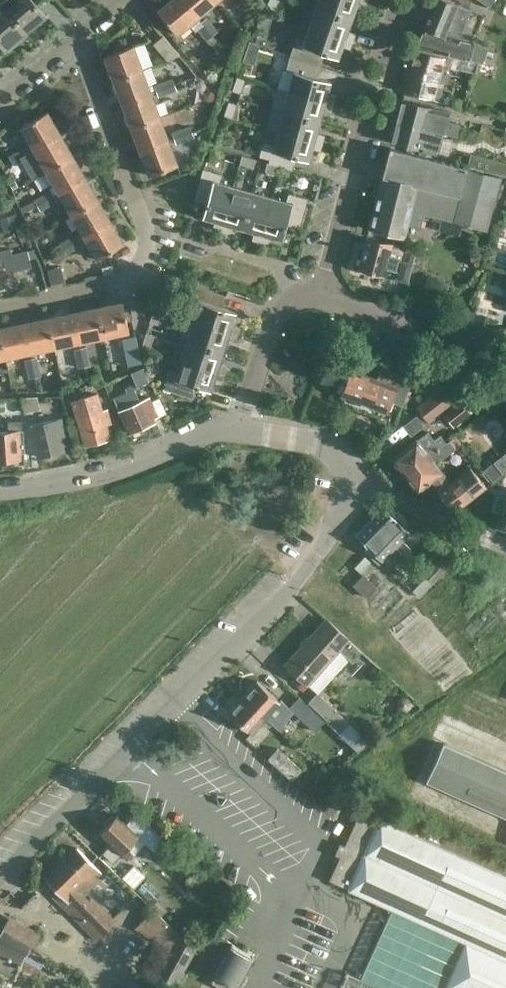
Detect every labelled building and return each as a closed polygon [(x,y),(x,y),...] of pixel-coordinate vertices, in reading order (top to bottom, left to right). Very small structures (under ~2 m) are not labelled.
[(32,0),(0,0),(0,1),(25,31),(44,14),(32,0)] [(201,22),(197,17),(197,16),(184,0),(169,0),(158,9),(178,32),(185,26),(189,23),(193,29),(195,27),(201,22)] [(197,16),(216,0),(184,0),(197,16)] [(273,14),(280,1),(279,0),(270,0),(265,10),(273,14)] [(315,6),(351,19),(356,6),(365,9),(367,1),(363,0),(317,0),(315,6)] [(468,58),(469,52),(472,42),(458,38),(469,9),(459,4),(448,0),(435,0),(433,5),(418,45),(468,58)] [(5,47),(25,31),(0,1),(0,41),(5,47)] [(315,6),(308,26),(354,41),(356,33),(347,30),(351,19),(315,6)] [(201,22),(195,27),(201,34),(206,40),(209,44),(210,44),(213,47),(218,43),(219,43),(222,40),(215,32),(217,30),(212,24),(207,17),(201,22)] [(290,55),(290,56),(320,64),(324,53),(338,57),(343,45),(351,48),(354,41),(308,26),(304,39),(296,37),(290,55)] [(153,43),(166,59),(179,54),(163,35),(153,43)] [(105,56),(113,80),(142,69),(133,45),(105,56)] [(414,51),(409,70),(404,90),(433,97),(443,59),(414,51)] [(288,90),(288,91),(333,103),(335,95),(327,93),(331,81),(316,77),(320,64),(290,56),(282,54),(277,71),(281,72),(276,86),(288,90)] [(113,80),(122,103),(151,93),(142,69),(113,80)] [(233,91),(241,94),(246,80),(238,77),(233,91)] [(154,86),(159,98),(177,92),(172,79),(154,86)] [(288,91),(282,111),(320,121),(323,109),(331,111),(333,103),(288,91)] [(122,103),(131,127),(159,116),(151,93),(122,103)] [(397,114),(412,118),(411,124),(446,134),(457,137),(460,126),(448,122),(450,112),(431,108),(401,99),(397,114)] [(225,116),(233,119),(238,105),(229,102),(225,116)] [(282,111),(277,130),(322,143),(324,135),(316,133),(320,121),(282,111)] [(21,126),(34,149),(60,134),(47,112),(21,126)] [(391,140),(421,148),(441,153),(446,134),(411,124),(412,118),(397,114),(391,140)] [(131,127),(139,150),(168,140),(159,116),(131,127)] [(171,134),(175,146),(194,139),(190,127),(171,134)] [(263,141),(259,155),(269,158),(268,163),(266,162),(264,171),(278,175),(280,166),(291,169),(294,157),(309,161),(312,148),(320,150),(322,143),(277,130),(276,131),(267,128),(263,141)] [(34,149),(46,171),(72,156),(60,134),(34,149)] [(168,140),(139,150),(148,174),(177,164),(168,140)] [(9,157),(12,162),(29,153),(26,147),(9,157)] [(428,214),(487,229),(501,176),(389,147),(384,165),(381,175),(367,226),(403,236),(406,224),(419,227),(422,217),(427,219),(428,214)] [(16,169),(33,159),(29,153),(12,162),(12,163),(3,168),(5,174),(16,168),(16,169)] [(46,171),(59,192),(85,177),(72,156),(46,171)] [(243,156),(240,165),(254,169),(257,160),(243,156)] [(230,225),(242,228),(252,191),(219,181),(221,174),(203,169),(195,200),(207,203),(203,217),(215,220),(213,228),(228,232),(230,225)] [(59,192),(71,214),(97,199),(85,177),(59,192)] [(34,201),(37,207),(54,196),(51,191),(34,201)] [(252,191),(242,228),(254,231),(252,239),(267,243),(269,236),(281,239),(285,225),(298,229),(306,200),(307,198),(288,193),(286,200),(252,191)] [(37,207),(41,212),(58,202),(54,196),(37,207)] [(71,214),(83,236),(110,221),(97,199),(71,214)] [(11,211),(9,205),(0,207),(0,214),(11,211)] [(17,214),(0,219),(0,223),(3,233),(21,227),(17,214)] [(110,221),(83,236),(97,258),(123,243),(110,221)] [(59,244),(63,250),(80,240),(76,234),(59,244)] [(389,252),(391,243),(365,236),(357,267),(383,274),(385,265),(395,268),(398,255),(389,252)] [(63,250),(66,256),(83,246),(80,240),(63,250)] [(12,255),(11,249),(0,252),(0,259),(12,255)] [(13,262),(14,265),(30,260),(28,251),(13,255),(12,255),(0,259),(0,266),(13,262)] [(411,263),(400,261),(395,280),(406,283),(411,263)] [(196,305),(185,339),(223,351),(227,339),(234,342),(239,327),(232,324),(236,312),(242,315),(248,296),(226,289),(224,295),(195,285),(190,303),(196,305)] [(121,302),(96,307),(103,337),(128,331),(121,302)] [(96,307),(72,312),(79,342),(87,340),(103,337),(96,307)] [(149,321),(157,323),(161,310),(159,310),(153,308),(150,318),(149,321)] [(72,312),(47,317),(54,347),(79,342),(72,312)] [(47,317),(23,323),(30,352),(54,347),(47,317)] [(0,328),(0,334),(5,357),(29,352),(30,352),(23,323),(0,328)] [(141,346),(149,349),(153,335),(145,333),(141,346)] [(133,354),(129,337),(123,339),(126,355),(133,354)] [(223,351),(185,339),(175,371),(168,369),(162,388),(193,397),(197,386),(211,391),(214,379),(221,381),(227,365),(219,363),(223,351)] [(88,355),(86,346),(73,349),(75,357),(88,355)] [(43,388),(37,359),(31,360),(35,379),(38,389),(43,388)] [(25,361),(29,380),(35,379),(31,360),(25,361)] [(384,366),(379,380),(350,369),(346,379),(342,381),(340,387),(342,391),(341,394),(387,411),(390,401),(401,406),(408,387),(424,393),(428,381),(384,365),(384,366)] [(139,401),(133,388),(137,387),(137,386),(149,381),(143,367),(131,373),(135,382),(124,386),(127,391),(114,397),(119,409),(118,410),(128,432),(154,420),(150,411),(155,409),(149,396),(139,401)] [(417,405),(422,411),(404,425),(412,435),(430,422),(457,401),(444,384),(417,405)] [(109,436),(105,423),(111,421),(107,408),(101,410),(96,393),(71,401),(84,444),(109,436)] [(40,411),(37,399),(21,399),(24,415),(40,411)] [(459,401),(443,413),(452,425),(471,410),(462,399),(459,401)] [(505,426),(505,408),(497,415),(505,426)] [(66,439),(60,417),(28,425),(36,456),(63,449),(61,440),(66,439)] [(392,457),(405,473),(448,440),(442,432),(436,437),(429,428),(416,439),(392,457)] [(20,457),(19,449),(24,449),(22,430),(14,430),(0,431),(0,459),(20,457)] [(448,441),(448,440),(405,473),(417,489),(441,471),(435,462),(457,445),(451,438),(448,441)] [(502,473),(494,463),(484,471),(491,480),(502,473)] [(484,486),(480,480),(473,471),(470,467),(439,492),(453,510),(484,486)] [(492,510),(501,513),(497,526),(505,529),(505,497),(497,495),(492,510)] [(383,508),(370,521),(388,539),(405,556),(411,550),(402,541),(409,534),(401,526),(406,521),(396,511),(391,516),(383,508)] [(371,549),(369,551),(367,553),(377,563),(394,546),(388,539),(370,521),(356,535),(371,549)] [(434,582),(454,560),(464,544),(450,538),(445,551),(424,573),(434,582)] [(367,598),(372,592),(377,587),(363,573),(353,584),(367,598)] [(307,685),(308,683),(318,692),(349,658),(353,661),(362,650),(349,640),(326,618),(325,619),(331,625),(326,631),(320,625),(285,664),(307,685)] [(242,696),(272,722),(275,719),(269,714),(281,702),(257,681),(255,682),(251,682),(246,687),(245,693),(242,696)] [(370,742),(335,710),(335,709),(317,692),(308,702),(326,719),(325,720),(357,751),(370,742)] [(228,712),(251,732),(252,733),(263,721),(269,726),(272,722),(242,696),(238,700),(234,701),(230,706),(230,710),(228,712)] [(299,696),(288,707),(315,731),(325,720),(299,696)] [(443,743),(426,781),(505,817),(505,770),(443,743)] [(277,747),(267,758),(292,781),(302,770),(277,747)] [(345,844),(341,843),(335,852),(339,855),(327,880),(392,910),(357,987),(505,987),(505,875),(361,810),(345,844)] [(113,862),(120,854),(128,860),(134,853),(128,847),(138,836),(158,855),(169,844),(151,826),(149,828),(134,814),(126,823),(116,813),(99,832),(110,843),(102,852),(113,862)] [(67,904),(99,935),(113,920),(90,898),(88,900),(80,892),(100,871),(76,847),(45,879),(68,903),(67,904)] [(133,865),(122,877),(134,887),(146,876),(133,865)] [(29,931),(8,919),(0,933),(0,970),(15,977),(16,976),(14,975),(37,936),(29,931)] [(149,972),(177,987),(198,950),(173,927),(149,972)] [(206,944),(208,945),(219,952),(226,940),(213,932),(206,944)] [(212,981),(224,987),(233,987),(234,985),(236,986),(237,983),(251,957),(252,957),(253,955),(252,954),(251,954),(232,944),(233,943),(231,943),(230,945),(216,971),(215,971),(214,974),(215,975),(212,981)]
